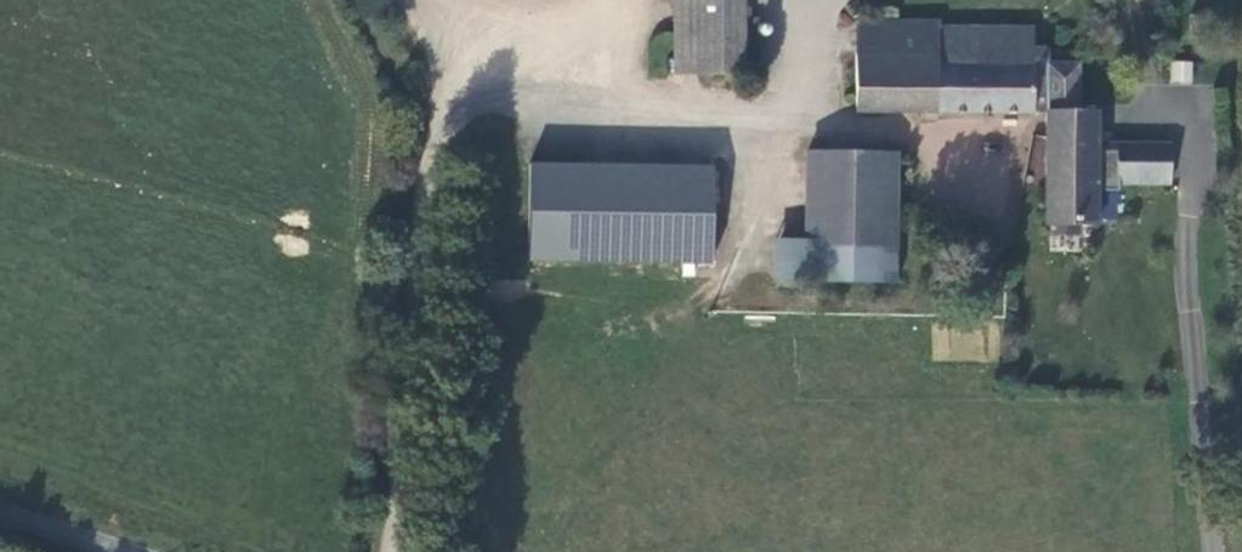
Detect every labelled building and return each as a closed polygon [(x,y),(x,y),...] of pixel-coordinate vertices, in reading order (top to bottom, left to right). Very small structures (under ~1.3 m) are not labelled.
[(674,84),(737,84),(736,0),(673,0),(674,84)] [(1031,118),(1031,37),(941,38),(939,30),(857,34),(859,122),(1031,118)] [(1192,83),(1193,61),(1171,61),(1170,82),(1192,83)] [(1049,233),(1096,233),(1097,197),(1119,198),(1119,190),(1137,191),(1138,152),(1118,151),(1118,157),(1098,157),(1099,120),(1079,122),(1080,72),(1049,74),(1049,233)] [(1172,152),(1138,152),(1137,191),(1171,191),(1172,152)] [(530,159),(527,260),(714,265),(717,165),(530,159)] [(879,254),(881,166),(822,163),(819,254),(879,254)] [(894,166),(881,166),(879,254),(879,283),(891,283),(894,166)] [(879,254),(819,254),(774,254),(772,291),(890,293),(891,283),(879,283),(879,254)]
